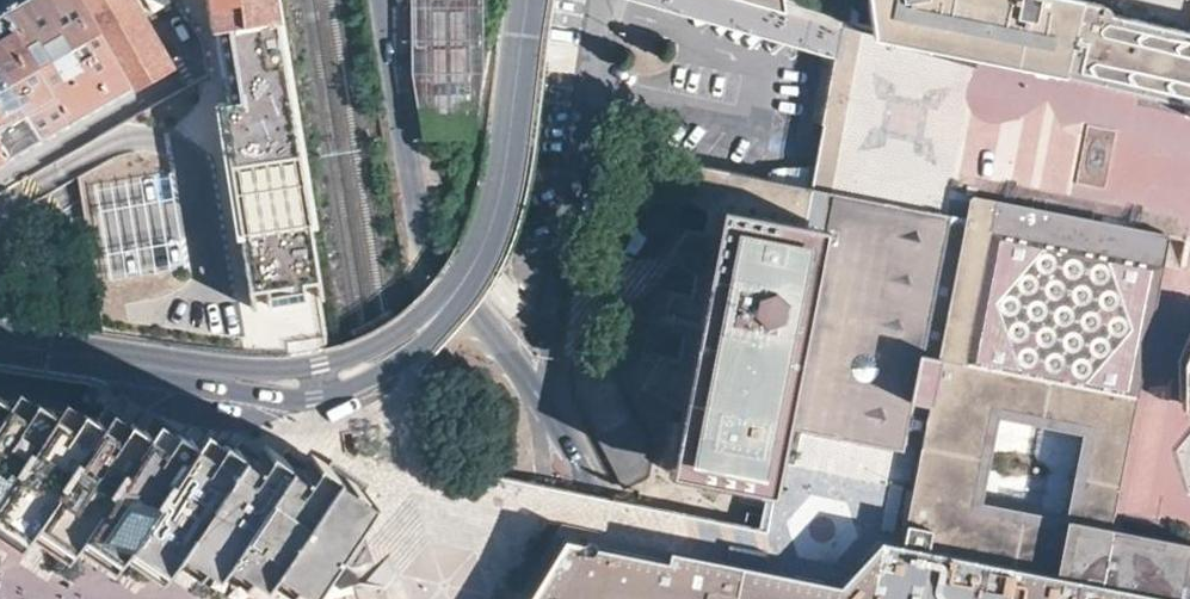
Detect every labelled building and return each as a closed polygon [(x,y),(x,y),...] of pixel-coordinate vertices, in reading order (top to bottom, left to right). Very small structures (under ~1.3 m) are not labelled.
[(125,79),(81,0),(9,0),(3,4),(67,114),(125,79)] [(125,79),(146,67),(167,56),(135,0),(81,0),(125,79)] [(167,56),(171,54),(172,50),(171,47),(171,42),(162,23),(148,0),(136,0),(135,0),(167,56)] [(275,14),(273,0),(204,0),(208,28),(226,24),(238,96),(218,99),(249,288),(265,286),(268,302),(306,296),(304,279),(313,278),(318,277),(275,14)] [(473,136),(481,70),(480,0),(410,0),(411,40),(412,74),(421,135),(473,136)] [(870,28),(894,35),(985,62),(990,64),(1027,71),(1043,0),(867,0),(870,28)] [(1027,71),(1043,74),(1059,78),(1076,0),(1043,0),(1027,71)] [(1116,15),(1105,12),(1102,5),(1077,0),(1076,0),(1059,78),(1172,102),(1189,105),(1189,32),(1116,15)] [(67,114),(3,4),(0,6),(0,137),(6,147),(67,114)] [(962,195),(956,224),(885,207),(851,200),(682,161),(661,196),(681,200),(685,197),(709,208),(704,236),(665,228),(644,261),(668,266),(671,264),(696,274),(689,304),(650,296),(630,328),(651,332),(656,329),(682,340),(676,370),(637,362),(616,393),(639,400),(642,395),(696,417),(693,430),(667,425),(658,469),(771,490),(781,441),(816,448),(838,453),(914,469),(911,482),(899,542),(1186,598),(1187,598),(1189,585),(1189,497),(1118,481),(1167,236),(962,195)] [(1185,340),(1179,365),(1176,404),(1189,407),(1189,325),(1185,340)] [(332,462),(313,450),(304,464),(267,440),(257,455),(237,442),(221,431),(211,446),(193,434),(158,410),(147,427),(113,403),(102,418),(84,407),(74,422),(37,398),(28,412),(0,394),(0,518),(24,533),(33,519),(69,542),(78,527),(116,552),(126,537),(160,560),(175,538),(213,562),(222,548),(260,572),(269,558),(305,581),(306,578),(314,587),(351,574),(337,538),(356,539),(350,512),(367,485),(332,462)] [(898,543),(851,587),(821,581),(756,568),(744,566),(666,549),(663,565),(629,560),(561,545),(559,548),(528,598),(1186,598),(898,543)]
